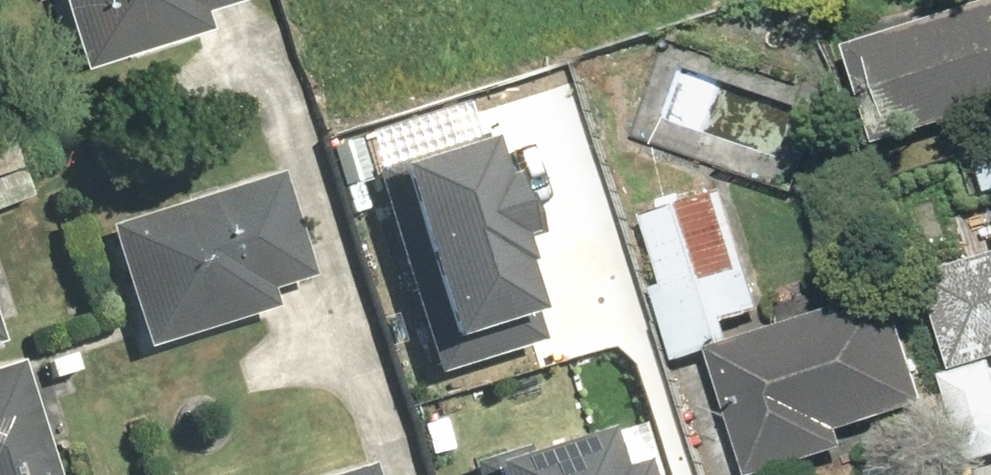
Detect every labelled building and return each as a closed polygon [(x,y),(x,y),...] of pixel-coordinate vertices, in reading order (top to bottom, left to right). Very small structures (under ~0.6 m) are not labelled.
[(82,66),(206,27),(201,9),(231,0),(61,0),(82,66)] [(863,157),(990,116),(990,17),(834,68),(863,157)] [(382,168),(435,363),(539,335),(514,244),(523,242),(505,179),(480,185),(469,144),(382,168)] [(276,179),(106,234),(144,353),(273,311),(267,292),(308,279),(276,179)] [(625,218),(671,359),(761,330),(716,189),(625,218)] [(958,392),(990,381),(990,234),(915,258),(958,392)] [(708,365),(743,473),(929,413),(895,305),(708,365)] [(0,375),(0,474),(52,474),(18,369),(0,375)] [(635,464),(612,471),(598,423),(471,460),(475,474),(638,474),(635,464)]
